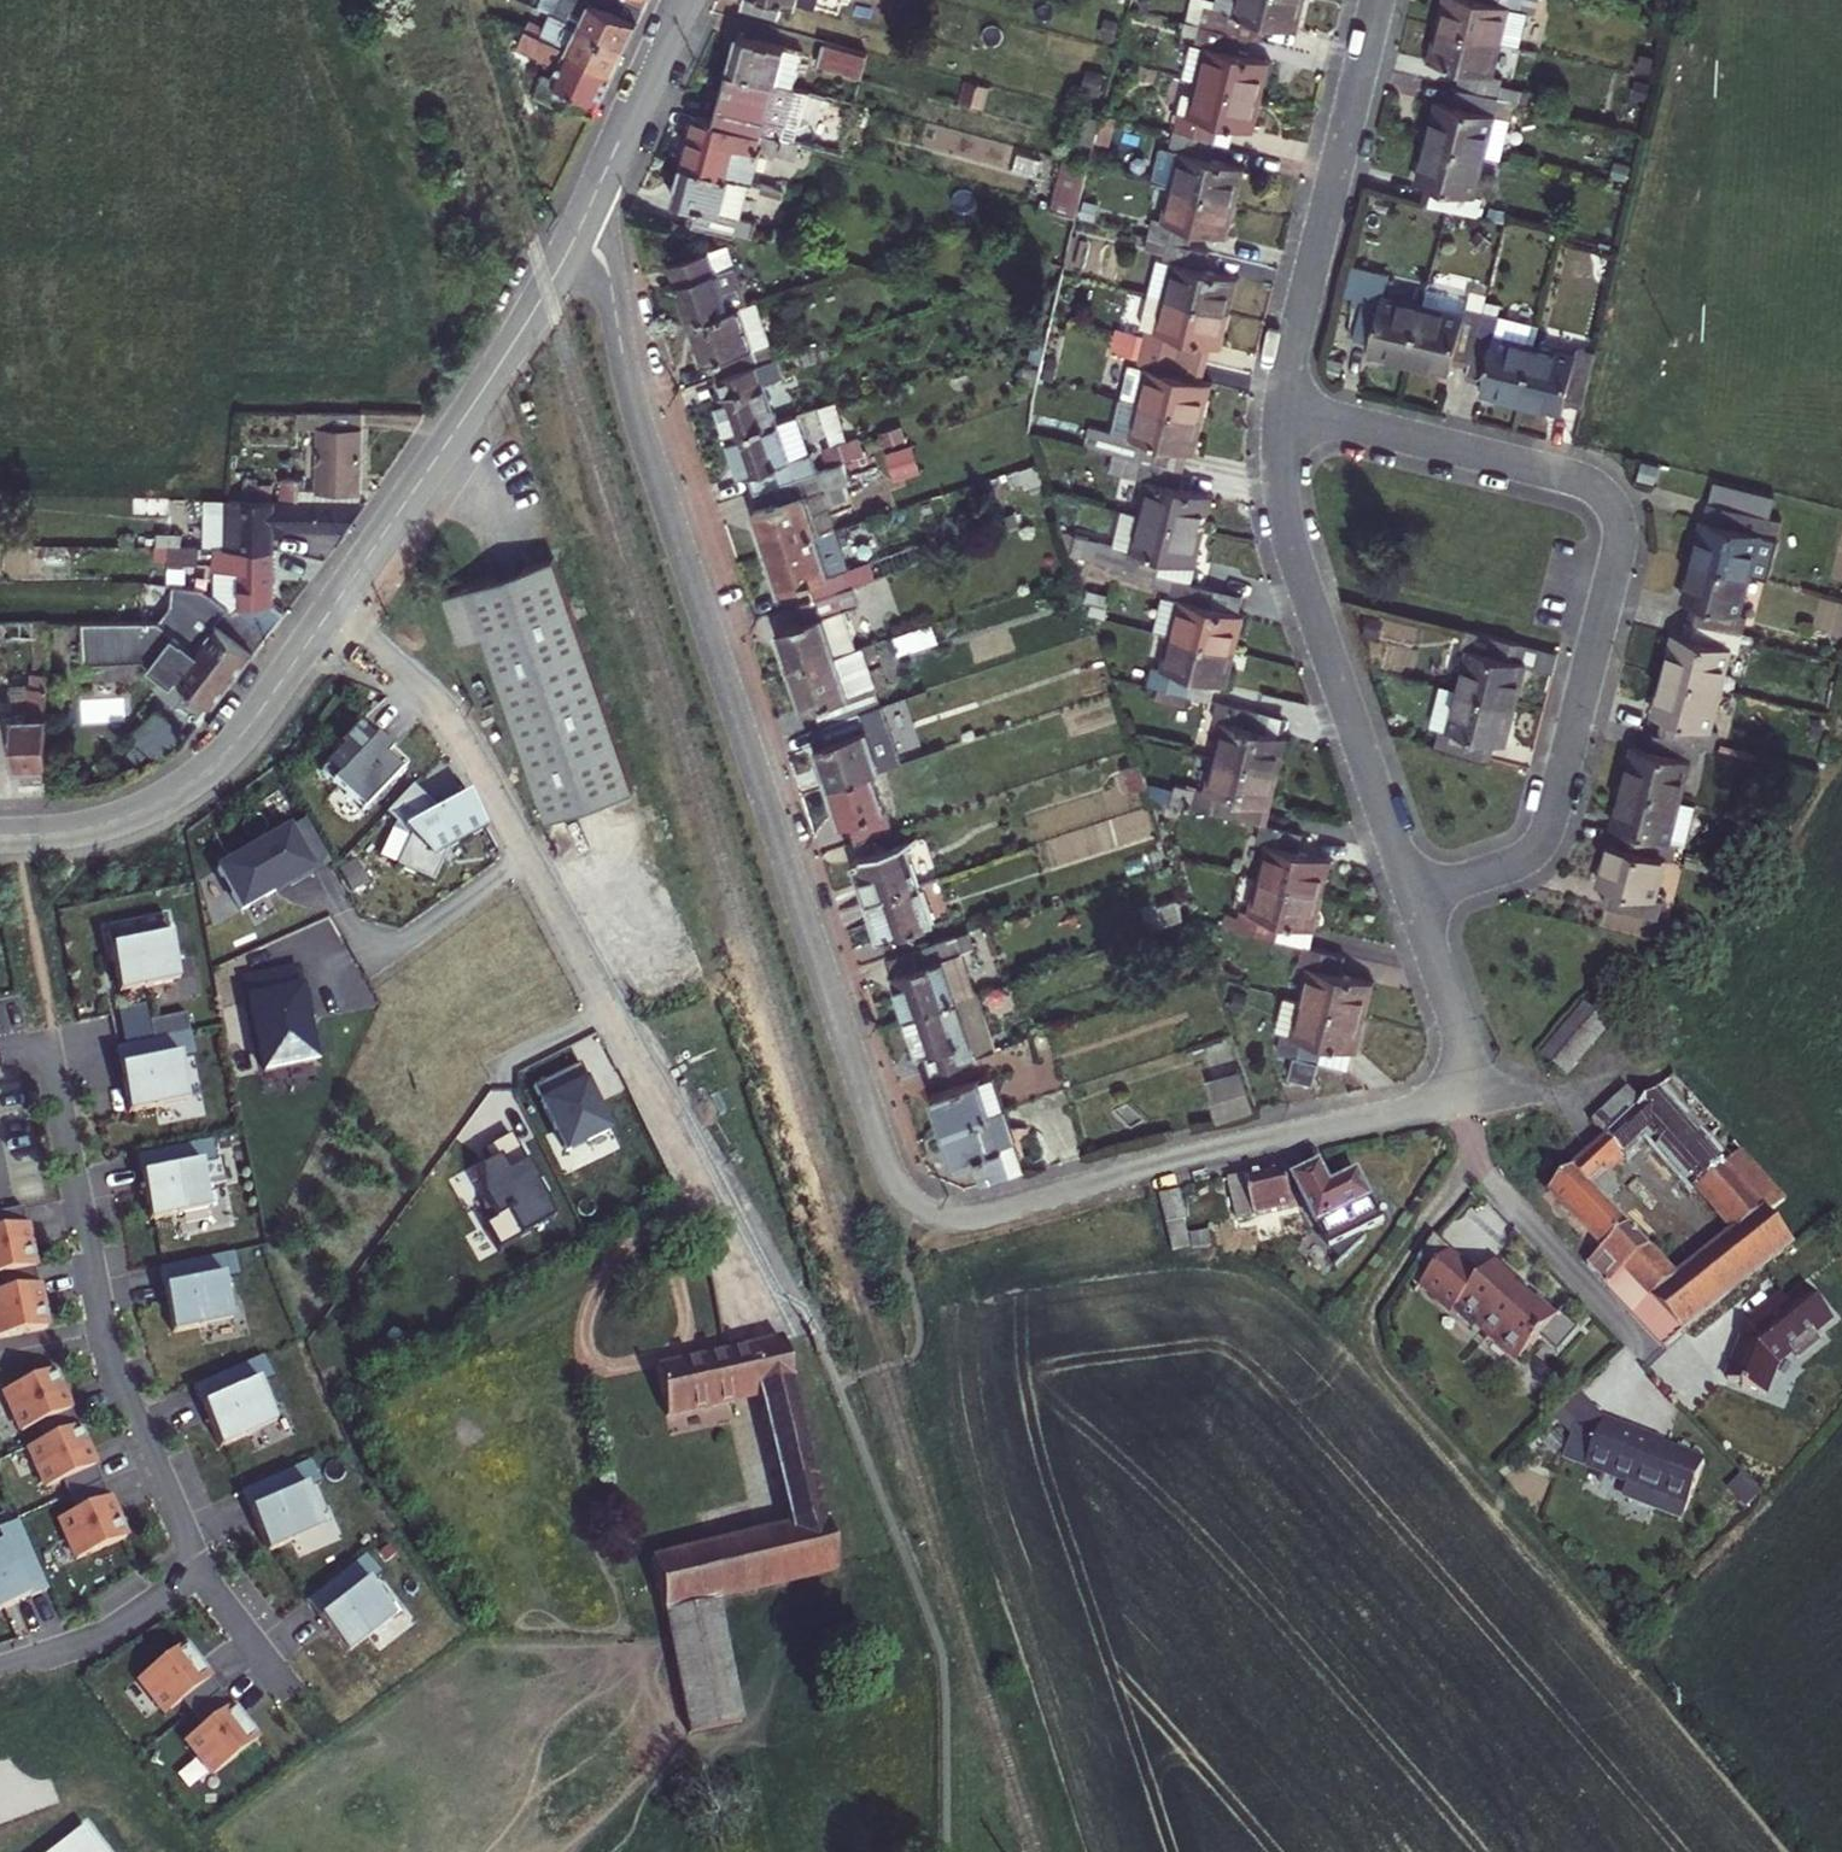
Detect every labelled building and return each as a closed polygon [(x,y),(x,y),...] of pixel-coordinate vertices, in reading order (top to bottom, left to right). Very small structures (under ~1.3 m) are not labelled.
[(642,8),(623,0),(542,0),(554,5),(549,16),(625,47),(642,8)] [(769,1),(806,11),(839,19),(844,1),(865,7),(867,0),(769,0),(769,1)] [(902,8),(904,0),(871,0),(902,8)] [(1330,1),(1327,0),(1263,0),(1259,18),(1230,10),(1225,28),(1267,38),(1286,43),(1290,26),(1321,35),(1330,1)] [(1556,3),(1542,0),(1497,0),(1496,6),(1476,0),(1462,0),(1454,33),(1517,49),(1526,13),(1552,20),(1556,3)] [(801,31),(806,11),(769,1),(764,20),(801,31)] [(613,75),(625,47),(549,16),(542,31),(532,25),(528,34),(613,75)] [(1264,56),(1267,38),(1225,28),(1211,24),(1206,42),(1215,44),(1206,78),(1223,82),(1286,98),(1294,64),(1264,56)] [(600,107),(613,75),(528,34),(518,28),(510,46),(557,68),(553,78),(550,76),(542,94),(572,108),(577,96),(600,107)] [(1509,83),(1517,49),(1454,33),(1445,67),(1478,75),(1474,92),(1515,102),(1520,85),(1509,83)] [(830,59),(763,42),(753,80),(799,93),(817,97),(819,98),(830,59)] [(890,65),(849,54),(844,74),(886,85),(890,65)] [(791,124),(799,93),(753,80),(740,129),(787,141),(791,124)] [(1277,134),(1286,98),(1223,82),(1214,116),(1203,113),(1198,133),(1242,143),(1246,126),(1277,134)] [(1520,104),(1515,102),(1474,92),(1466,90),(1461,108),(1453,105),(1442,145),(1495,159),(1512,163),(1521,123),(1515,122),(1520,104)] [(817,97),(799,93),(791,124),(809,130),(817,97)] [(817,150),(787,141),(740,129),(717,123),(709,151),(703,152),(699,167),(704,172),(746,183),(755,150),(813,166),(817,150)] [(1237,160),(1242,143),(1198,133),(1194,150),(1204,152),(1196,186),(1260,202),(1268,168),(1237,160)] [(1485,200),(1495,159),(1442,145),(1430,186),(1440,188),(1436,204),(1491,219),(1495,202),(1485,200)] [(1053,205),(1079,213),(1093,164),(1067,157),(1053,205)] [(769,189),(746,183),(704,172),(694,208),(716,214),(712,227),(752,237),(755,225),(759,226),(769,189)] [(1251,237),(1260,202),(1196,186),(1187,221),(1177,218),(1173,235),(1214,245),(1218,229),(1251,237)] [(751,243),(752,237),(712,227),(711,233),(751,243)] [(1234,251),(1214,245),(1173,235),(1170,248),(1188,252),(1187,258),(1198,261),(1190,295),(1253,311),(1261,277),(1230,269),(1234,251)] [(754,253),(695,272),(713,329),(772,309),(754,253)] [(1381,275),(1367,271),(1360,295),(1375,298),(1381,275)] [(1399,291),(1381,286),(1366,338),(1385,342),(1382,353),(1421,363),(1435,309),(1396,299),(1399,291)] [(1243,346),(1253,311),(1190,295),(1181,330),(1171,327),(1169,333),(1150,326),(1145,340),(1208,355),(1212,337),(1234,344),(1243,346)] [(772,309),(713,329),(726,369),(733,366),(738,382),(798,363),(780,306),(772,309)] [(1476,321),(1435,309),(1421,363),(1462,374),(1465,364),(1480,368),(1494,314),(1479,310),(1476,321)] [(1550,327),(1494,314),(1480,368),(1477,380),(1494,385),(1491,394),(1529,403),(1544,349),(1550,327)] [(1234,344),(1212,337),(1208,355),(1230,361),(1234,344)] [(1203,372),(1208,355),(1145,340),(1143,352),(1163,357),(1161,362),(1172,365),(1164,399),(1226,415),(1235,381),(1226,378),(1203,372)] [(1586,361),(1544,349),(1529,403),(1570,414),(1572,405),(1589,410),(1602,357),(1587,352),(1586,361)] [(1226,378),(1230,361),(1208,355),(1203,372),(1226,378)] [(804,381),(798,363),(738,382),(744,401),(736,403),(750,445),(800,429),(787,387),(804,381)] [(1217,449),(1226,415),(1164,399),(1156,433),(1144,430),(1143,438),(1123,432),(1120,445),(1165,456),(1181,460),(1186,441),(1214,448),(1217,449)] [(319,429),(317,488),(293,488),(293,477),(275,477),(275,501),(359,502),(362,414),(299,413),(298,428),(319,429)] [(818,484),(800,429),(750,445),(761,482),(767,479),(774,499),(795,492),(818,484)] [(918,441),(890,448),(898,475),(925,467),(918,441)] [(1214,448),(1186,441),(1181,460),(1210,467),(1214,448)] [(1210,467),(1181,460),(1165,456),(1161,476),(1174,479),(1166,514),(1227,529),(1236,494),(1206,487),(1210,467)] [(835,478),(818,484),(795,492),(801,510),(772,519),(784,557),(835,541),(853,535),(835,478)] [(240,554),(241,501),(217,501),(216,552),(240,554)] [(241,501),(240,554),(275,555),(276,541),(285,533),(343,534),(366,502),(359,502),(275,501),(241,501)] [(1219,563),(1227,529),(1166,514),(1147,510),(1139,544),(1146,546),(1140,565),(1185,576),(1190,556),(1219,563)] [(1780,526),(1727,512),(1722,530),(1715,528),(1705,567),(1758,581),(1769,541),(1775,544),(1780,526)] [(172,555),(171,580),(190,581),(191,558),(202,559),(203,541),(184,541),(184,532),(163,531),(162,555),(172,555)] [(847,581),(835,541),(784,557),(797,596),(827,587),(833,605),(852,599),(872,592),(866,575),(847,581)] [(227,612),(223,617),(263,646),(285,615),(272,607),(275,555),(240,554),(216,552),(215,605),(227,612)] [(555,555),(444,593),(462,641),(485,635),(546,815),(630,786),(555,555)] [(1185,576),(1214,583),(1219,563),(1190,556),(1185,576)] [(1748,620),(1758,581),(1705,567),(1694,607),(1703,609),(1697,627),(1751,640),(1756,622),(1748,620)] [(1214,583),(1185,576),(1179,594),(1191,597),(1183,632),(1245,646),(1253,613),(1251,612),(1220,605),(1224,586),(1214,583)] [(1255,593),(1224,586),(1220,605),(1251,612),(1255,593)] [(870,654),(852,599),(833,605),(817,611),(822,625),(797,633),(809,674),(870,654)] [(178,621),(169,633),(235,684),(263,646),(223,617),(207,638),(191,626),(189,629),(178,621)] [(2,636),(46,637),(46,621),(0,621),(0,636),(2,636)] [(158,624),(83,624),(86,667),(143,667),(174,691),(180,684),(216,711),(235,684),(169,633),(158,624)] [(1747,657),(1751,640),(1697,627),(1691,643),(1685,641),(1675,681),(1729,694),(1739,655),(1747,657)] [(1517,642),(1463,630),(1459,644),(1468,646),(1458,687),(1513,700),(1522,661),(1513,658),(1517,642)] [(1237,682),(1245,646),(1183,632),(1175,666),(1164,663),(1160,682),(1199,692),(1204,673),(1237,682)] [(1557,652),(1517,642),(1513,658),(1522,661),(1552,668),(1557,652)] [(876,652),(870,654),(809,674),(821,713),(830,711),(835,728),(869,717),(864,700),(889,693),(876,652)] [(14,766),(51,765),(47,672),(30,672),(31,684),(27,684),(27,714),(13,715),(0,715),(0,766),(14,766)] [(1225,679),(1204,673),(1199,692),(1222,697),(1225,679)] [(1718,735),(1729,694),(1675,681),(1664,722),(1673,723),(1669,740),(1710,750),(1723,753),(1726,737),(1718,735)] [(13,684),(13,715),(27,714),(27,684),(13,684)] [(1503,739),(1513,700),(1458,687),(1448,726),(1440,723),(1436,741),(1490,754),(1494,736),(1503,739)] [(88,720),(129,718),(128,697),(87,699),(88,720)] [(1268,707),(1227,698),(1222,718),(1235,722),(1227,755),(1289,769),(1298,737),(1294,736),(1263,728),(1268,707)] [(1299,715),(1268,707),(1263,728),(1294,736),(1299,715)] [(894,709),(869,717),(835,728),(840,745),(832,748),(844,788),(887,774),(913,766),(894,709)] [(156,716),(133,743),(158,765),(181,739),(156,716)] [(408,764),(356,727),(318,768),(366,807),(408,764)] [(1706,770),(1710,750),(1669,740),(1657,737),(1652,756),(1644,754),(1634,793),(1687,807),(1697,768),(1706,770)] [(1280,806),(1289,769),(1227,755),(1219,791),(1206,788),(1204,794),(1186,790),(1183,802),(1244,817),(1249,798),(1280,806)] [(905,832),(887,774),(844,788),(855,825),(861,823),(867,844),(905,832)] [(1154,774),(1132,778),(1139,806),(1161,797),(1154,774)] [(476,791),(439,808),(412,783),(386,814),(408,837),(398,864),(436,882),(452,848),(492,830),(476,791)] [(1706,811),(1687,807),(1634,793),(1623,834),(1632,836),(1628,850),(1673,861),(1682,863),(1686,849),(1695,852),(1706,811)] [(1280,806),(1249,798),(1244,817),(1272,824),(1275,824),(1280,806)] [(321,870),(296,824),(220,864),(245,911),(321,870)] [(1275,824),(1272,824),(1267,843),(1281,846),(1272,881),(1334,897),(1342,862),(1309,854),(1314,834),(1275,824)] [(929,841),(866,861),(880,903),(942,883),(929,841)] [(1661,904),(1673,861),(1628,850),(1620,848),(1608,889),(1618,892),(1613,907),(1667,922),(1671,907),(1661,904)] [(1325,932),(1334,897),(1272,881),(1263,917),(1250,913),(1248,922),(1234,918),(1231,930),(1287,943),(1292,924),(1325,932)] [(954,921),(942,883),(880,903),(891,942),(954,921)] [(106,928),(109,944),(170,932),(167,916),(106,928)] [(1325,932),(1292,924),(1287,943),(1316,950),(1321,951),(1325,932)] [(130,943),(144,1008),(199,996),(185,931),(130,943)] [(962,938),(917,953),(923,969),(902,976),(914,1017),(965,1000),(952,960),(967,955),(962,938)] [(1321,951),(1316,950),(1311,968),(1325,971),(1316,1006),(1379,1022),(1388,986),(1353,977),(1357,959),(1321,951)] [(896,960),(902,976),(923,969),(917,953),(896,960)] [(261,1086),(321,1077),(303,961),(244,970),(261,1086)] [(981,1055),(965,1000),(914,1017),(926,1057),(933,1054),(938,1070),(981,1055)] [(1316,1006),(1297,1002),(1289,1035),(1307,1040),(1316,1006)] [(1370,1057),(1379,1022),(1316,1006),(1307,1040),(1295,1037),(1290,1056),(1302,1059),(1331,1066),(1336,1048),(1367,1056),(1370,1057)] [(1619,1041),(1593,1020),(1562,1056),(1589,1077),(1619,1041)] [(133,1062),(146,1127),(205,1116),(197,1074),(211,1071),(203,1031),(167,1038),(170,1054),(133,1062)] [(1367,1056),(1336,1048),(1331,1066),(1348,1071),(1363,1075),(1367,1056)] [(1562,1056),(1549,1071),(1566,1086),(1574,1093),(1589,1077),(1562,1056)] [(1325,1088),(1331,1066),(1302,1059),(1297,1080),(1325,1088)] [(1246,1066),(1214,1076),(1225,1111),(1257,1101),(1246,1066)] [(985,1079),(938,1094),(949,1131),(997,1116),(985,1079)] [(1601,1165),(1556,1207),(1612,1262),(1598,1278),(1626,1308),(1643,1294),(1691,1345),(1802,1258),(1812,1248),(1787,1222),(1797,1214),(1681,1093),(1650,1120),(1637,1105),(1600,1139),(1614,1154),(1630,1172),(1661,1144),(1742,1236),(1683,1290),(1615,1212),(1622,1206),(1623,1190),(1617,1184),(1601,1165)] [(1015,1176),(997,1116),(949,1131),(959,1165),(977,1160),(985,1184),(1015,1176)] [(154,1168),(166,1234),(226,1223),(218,1181),(232,1178),(227,1154),(154,1168)] [(1614,1154),(1601,1165),(1617,1184),(1630,1172),(1614,1154)] [(1302,1198),(1327,1244),(1328,1243),(1331,1249),(1327,1253),(1350,1276),(1374,1252),(1370,1247),(1393,1235),(1368,1188),(1338,1204),(1329,1182),(1302,1198)] [(1294,1183),(1238,1194),(1247,1234),(1302,1221),(1294,1183)] [(1189,1204),(1171,1208),(1185,1263),(1202,1258),(1189,1204)] [(0,1210),(0,1223),(27,1220),(25,1207),(0,1210)] [(9,1227),(12,1243),(0,1245),(0,1272),(3,1290),(21,1286),(56,1280),(44,1220),(9,1227)] [(1221,1242),(1203,1246),(1207,1260),(1224,1256),(1221,1242)] [(1439,1248),(1423,1273),(1437,1285),(1456,1263),(1439,1248)] [(1487,1290),(1456,1263),(1437,1285),(1426,1296),(1479,1342),(1485,1335),(1526,1371),(1545,1350),(1564,1366),(1584,1342),(1566,1326),(1562,1331),(1499,1276),(1487,1290)] [(248,1265),(175,1281),(188,1346),(248,1333),(239,1292),(253,1289),(248,1265)] [(7,1306),(15,1350),(68,1339),(56,1280),(21,1286),(24,1303),(7,1306)] [(1751,1348),(1733,1389),(1777,1405),(1786,1373),(1841,1329),(1810,1290),(1763,1327),(1768,1334),(1751,1348)] [(1643,1294),(1626,1308),(1676,1360),(1691,1345),(1643,1294)] [(1765,1330),(1747,1344),(1751,1348),(1768,1334),(1765,1330)] [(793,1351),(762,1358),(773,1406),(802,1536),(667,1571),(679,1627),(729,1614),(847,1582),(793,1351)] [(762,1358),(740,1362),(751,1411),(773,1406),(762,1358)] [(740,1362),(657,1380),(668,1430),(751,1411),(740,1362)] [(208,1399),(234,1460),(290,1437),(273,1398),(287,1392),(278,1370),(208,1399)] [(63,1451),(97,1437),(72,1380),(23,1402),(40,1442),(56,1435),(63,1451)] [(1588,1402),(1563,1425),(1583,1448),(1585,1443),(1606,1451),(1613,1430),(1588,1402)] [(1585,1443),(1575,1471),(1641,1495),(1636,1509),(1693,1530),(1714,1474),(1646,1448),(1648,1443),(1613,1430),(1606,1451),(1585,1443)] [(65,1498),(81,1491),(88,1506),(120,1492),(121,1492),(97,1437),(63,1451),(47,1458),(65,1498)] [(253,1504),(279,1565),(335,1542),(318,1503),(331,1497),(322,1475),(253,1504)] [(77,1529),(94,1570),(145,1548),(120,1492),(88,1506),(87,1507),(93,1523),(77,1529)] [(38,1597),(8,1528),(0,1532),(0,1613),(38,1597)] [(317,1615),(357,1668),(405,1632),(380,1598),(391,1589),(377,1570),(317,1615)] [(752,1739),(729,1614),(679,1627),(702,1750),(752,1739)] [(199,1654),(154,1688),(181,1723),(197,1711),(207,1724),(237,1701),(199,1654)] [(237,1701),(207,1724),(217,1737),(201,1749),(228,1784),(273,1749),(237,1701)] [(86,1825),(51,1851),(113,1851),(86,1825)]
